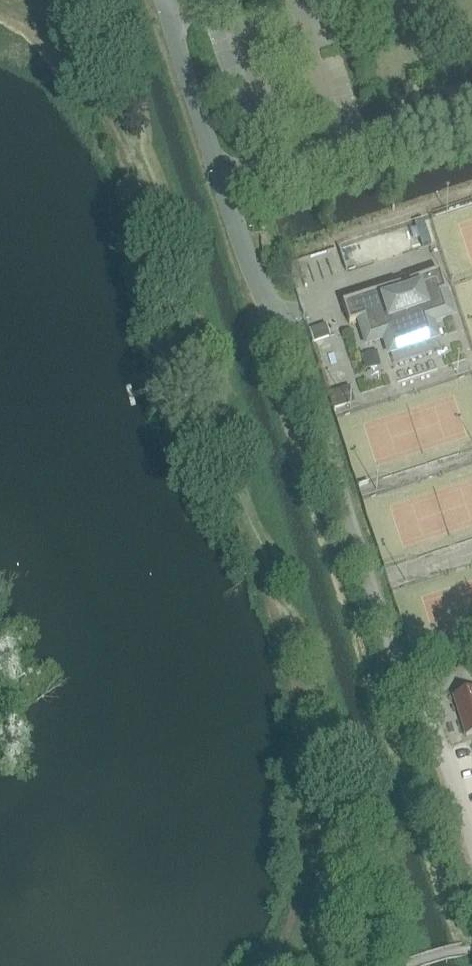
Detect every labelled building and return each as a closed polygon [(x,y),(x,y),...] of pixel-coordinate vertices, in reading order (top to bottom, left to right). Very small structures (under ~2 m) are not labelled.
[(430,322),(451,315),(444,293),(446,292),(439,272),(342,304),(349,324),(359,321),(367,343),(385,337),(390,352),(435,337),(430,322)] [(309,329),(313,341),(328,336),(324,324),(309,329)] [(334,408),(353,402),(348,387),(329,393),(334,408)] [(453,696),(466,736),(471,734),(471,690),(453,696)]
